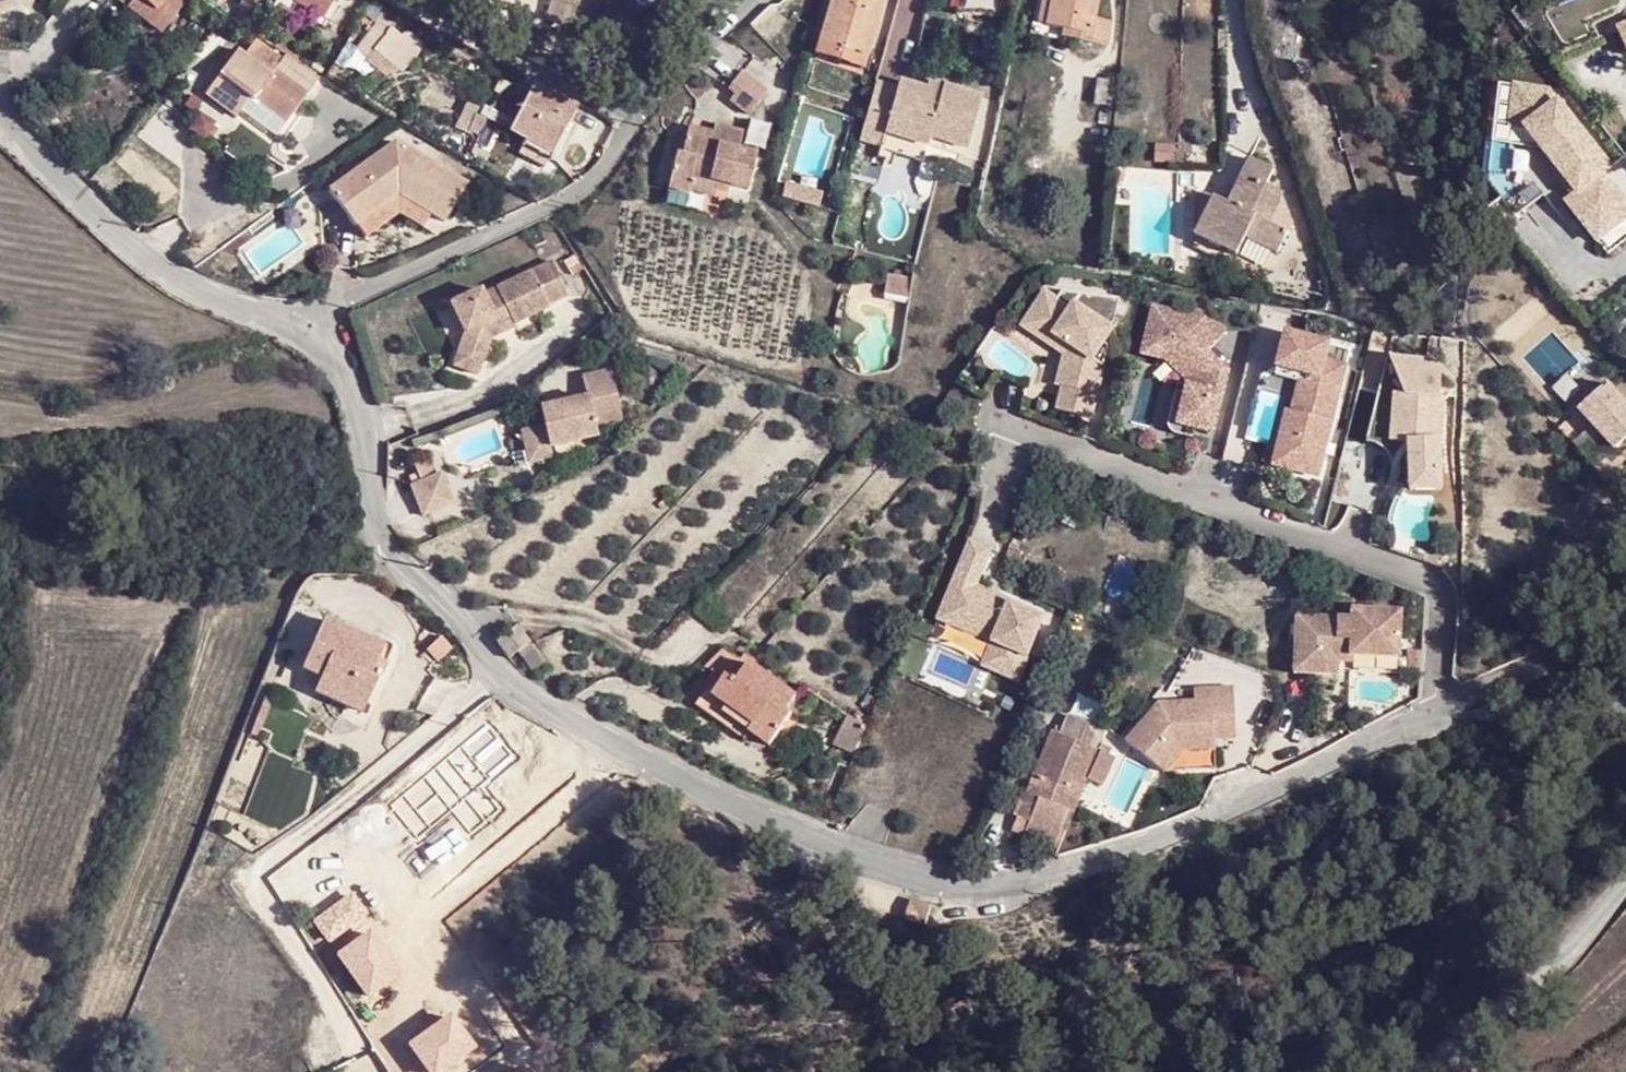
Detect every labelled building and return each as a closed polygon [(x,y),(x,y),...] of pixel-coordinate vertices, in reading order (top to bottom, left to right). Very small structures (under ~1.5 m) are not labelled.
[(158,31),(181,0),(117,0),(158,31)] [(237,5),(253,14),(261,0),(240,0),(237,5)] [(320,19),(287,0),(276,0),(275,2),(316,26),(320,19)] [(320,19),(331,0),(287,0),(320,19)] [(817,45),(858,57),(863,41),(869,43),(881,4),(869,0),(831,0),(817,45)] [(954,13),(995,14),(996,0),(954,0),(954,13)] [(1043,24),(1048,0),(1040,0),(1035,22),(1043,24)] [(1043,24),(1061,27),(1072,30),(1070,38),(1103,47),(1110,22),(1093,17),(1097,0),(1048,0),(1043,24)] [(1609,31),(1622,57),(1625,55),(1625,23),(1609,31)] [(1059,35),(1070,38),(1072,30),(1061,27),(1059,35)] [(391,28),(368,62),(379,69),(402,35),(391,28)] [(279,61),(248,41),(239,55),(232,50),(201,93),(231,113),(242,96),(250,101),(253,97),(286,119),(307,93),(273,70),(279,61)] [(862,69),(869,43),(863,41),(858,57),(817,45),(814,54),(862,69)] [(735,69),(722,84),(729,90),(723,96),(742,112),(760,90),(735,69)] [(894,85),(876,79),(859,134),(875,140),(886,110),(898,115),(893,133),(920,143),(923,135),(962,148),(981,96),(940,82),(936,91),(922,85),(896,77),(894,85)] [(926,77),(922,85),(936,91),(940,82),(926,77)] [(1512,83),(1508,130),(1521,131),(1573,197),(1562,204),(1596,249),(1625,223),(1625,202),(1606,177),(1615,171),(1549,85),(1512,83)] [(508,131),(523,138),(550,153),(575,107),(532,85),(508,131)] [(491,109),(486,119),(508,131),(513,121),(491,109)] [(898,115),(886,110),(875,140),(873,147),(915,161),(920,143),(893,133),(898,115)] [(668,149),(658,184),(681,189),(683,186),(684,181),(710,187),(723,189),(725,184),(743,188),(751,152),(731,147),(736,129),(709,122),(706,130),(704,141),(693,141),(694,133),(679,129),(673,149),(668,149)] [(681,124),(679,129),(694,133),(693,141),(704,141),(706,130),(681,124)] [(546,161),(550,153),(523,138),(519,147),(546,161)] [(328,191),(351,224),(396,192),(429,212),(442,221),(465,183),(396,142),(328,191)] [(1227,203),(1212,195),(1192,235),(1235,255),(1244,237),(1275,252),(1286,231),(1266,222),(1281,192),(1264,185),(1272,169),(1248,158),(1227,203)] [(826,183),(789,171),(785,185),(821,197),(826,183)] [(710,187),(684,181),(683,186),(708,192),(710,187)] [(1193,195),(1192,235),(1212,195),(1205,191),(1193,195)] [(419,226),(429,212),(396,192),(351,224),(361,237),(397,212),(419,226)] [(465,333),(460,351),(485,359),(491,340),(518,327),(516,324),(551,307),(550,304),(570,294),(553,261),(485,296),(482,290),(454,307),(465,333)] [(1060,411),(1093,419),(1110,347),(1106,344),(1114,330),(1112,329),(1117,321),(1122,299),(1066,291),(1061,300),(1049,292),(1035,312),(1061,330),(1057,336),(1070,345),(1066,362),(1063,375),(1073,377),(1071,388),(1066,387),(1060,411)] [(1183,313),(1150,305),(1137,358),(1160,362),(1184,381),(1183,388),(1176,387),(1168,426),(1169,432),(1171,435),(1192,440),(1193,434),(1215,439),(1231,372),(1211,352),(1230,329),(1210,312),(1185,307),(1183,313)] [(1061,330),(1035,312),(1021,334),(1066,362),(1070,345),(1057,336),(1061,330)] [(1331,344),(1283,333),(1273,376),(1296,381),(1290,413),(1283,412),(1269,471),(1319,484),(1347,365),(1327,361),(1331,344)] [(479,375),(485,359),(460,351),(453,366),(479,375)] [(1441,360),(1389,358),(1402,396),(1392,395),(1387,446),(1406,446),(1408,498),(1443,495),(1441,439),(1438,440),(1441,360)] [(618,407),(606,359),(581,365),(584,384),(537,397),(541,415),(518,423),(526,454),(549,448),(547,436),(594,424),(592,414),(618,407)] [(1073,377),(1063,375),(1060,386),(1066,387),(1071,388),(1073,377)] [(1560,434),(1613,487),(1625,475),(1625,460),(1619,453),(1625,446),(1625,407),(1606,388),(1560,434)] [(430,469),(423,449),(408,455),(416,475),(406,481),(418,510),(449,497),(437,466),(430,469)] [(993,551),(968,541),(935,622),(987,644),(979,667),(1018,684),(1044,617),(978,589),(993,551)] [(1348,616),(1291,615),(1288,674),(1311,674),(1311,664),(1335,665),(1335,661),(1335,642),(1346,642),(1346,656),(1397,657),(1398,609),(1348,607),(1348,616)] [(301,667),(320,676),(368,698),(379,673),(371,670),(376,659),(382,646),(322,619),(301,667)] [(495,643),(509,658),(513,653),(528,640),(514,626),(495,643)] [(449,650),(438,638),(425,650),(436,662),(449,650)] [(1346,642),(1335,642),(1335,661),(1347,661),(1346,656),(1346,642)] [(384,663),(376,659),(371,670),(379,673),(384,663)] [(726,677),(714,695),(753,723),(748,731),(768,746),(792,714),(787,709),(796,696),(749,661),(733,683),(726,677)] [(1335,665),(1311,664),(1311,674),(1335,675),(1335,665)] [(362,713),(368,698),(320,676),(312,691),(362,713)] [(1193,699),(1156,702),(1126,739),(1164,770),(1180,750),(1214,747),(1215,739),(1237,737),(1233,691),(1211,693),(1211,686),(1192,687),(1193,699)] [(743,737),(748,731),(753,723),(714,695),(707,689),(697,703),(743,737)] [(855,744),(865,719),(847,712),(837,736),(855,744)] [(1059,729),(1057,734),(1076,741),(1084,721),(1065,713),(1059,729)] [(1013,831),(1059,849),(1088,778),(1099,750),(1076,741),(1057,734),(1059,729),(1053,726),(1013,831)] [(1180,750),(1164,770),(1216,767),(1214,747),(1180,750)] [(1099,750),(1088,778),(1104,784),(1116,755),(1099,750)] [(903,919),(924,926),(931,905),(909,898),(903,919)]
